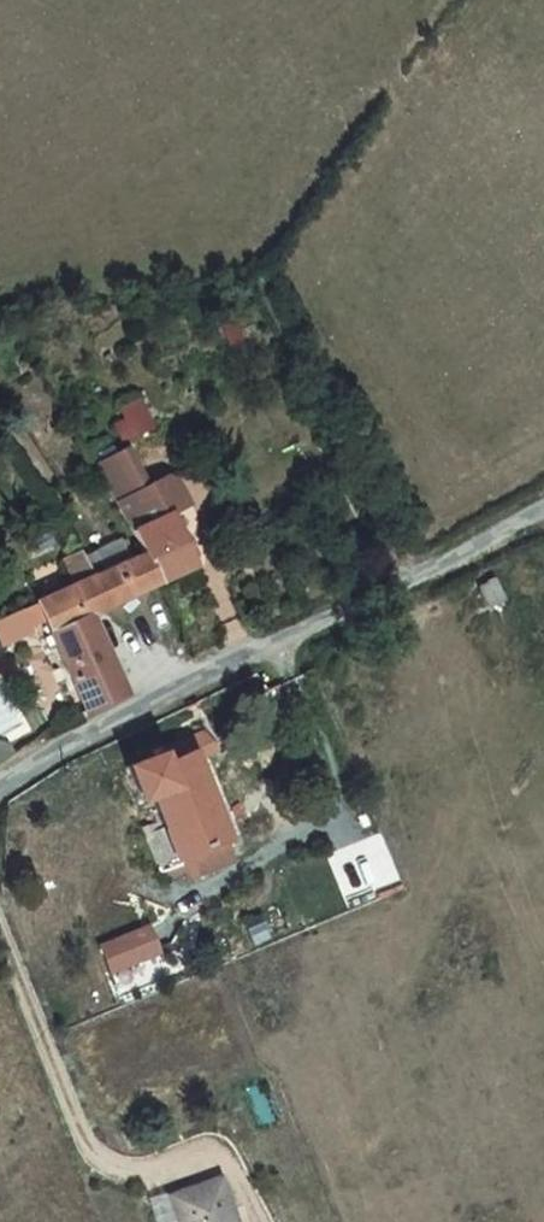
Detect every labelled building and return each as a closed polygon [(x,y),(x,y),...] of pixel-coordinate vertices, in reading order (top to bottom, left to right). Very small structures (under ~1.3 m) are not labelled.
[(231,346),(243,341),(229,313),(218,318),(231,346)] [(143,414),(138,404),(122,410),(127,421),(143,414)] [(150,430),(143,414),(127,421),(115,426),(122,442),(150,430)] [(126,450),(96,466),(102,480),(116,501),(132,530),(144,555),(158,582),(194,565),(170,514),(170,513),(167,514),(162,507),(183,495),(174,481),(161,477),(145,486),(126,450)] [(63,507),(51,488),(41,493),(52,511),(63,507)] [(183,495),(162,507),(167,514),(170,513),(170,514),(188,504),(183,495)] [(129,561),(120,540),(81,558),(92,578),(129,561)] [(81,558),(79,553),(63,560),(75,586),(92,578),(81,558)] [(88,615),(158,582),(144,555),(92,578),(75,586),(36,603),(50,632),(88,615)] [(124,693),(88,615),(50,632),(86,711),(124,693)] [(21,663),(30,657),(24,649),(16,655),(21,663)] [(157,754),(124,767),(137,801),(150,796),(163,828),(142,836),(158,874),(179,866),(177,860),(182,859),(219,844),(227,841),(194,761),(210,752),(195,736),(163,749),(167,762),(161,765),(157,754)] [(227,864),(219,844),(182,859),(190,878),(227,864)] [(99,947),(109,973),(153,955),(143,930),(99,947)] [(219,1179),(171,1196),(180,1221),(234,1221),(219,1179)]
